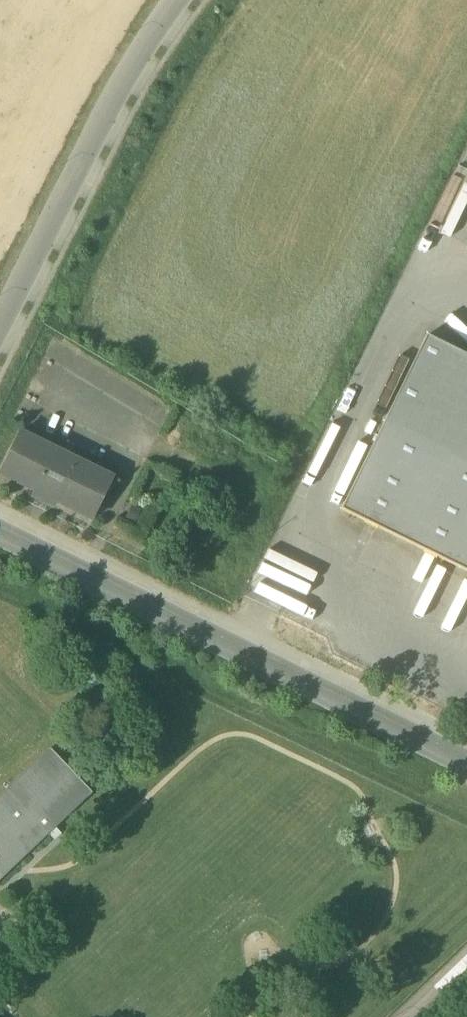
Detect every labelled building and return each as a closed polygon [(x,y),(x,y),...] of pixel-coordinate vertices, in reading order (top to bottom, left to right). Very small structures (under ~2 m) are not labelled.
[(466,573),(466,357),(426,337),(340,511),(466,573)] [(319,425),(301,476),(316,481),(334,430),(319,425)] [(93,520),(113,479),(19,433),(0,471),(0,474),(36,492),(37,491),(42,494),(39,500),(47,504),(50,498),(56,501),(55,501),(93,520)] [(48,836),(54,830),(91,795),(49,752),(0,799),(0,882),(48,836)] [(60,836),(54,830),(48,836),(54,842),(60,836)]
